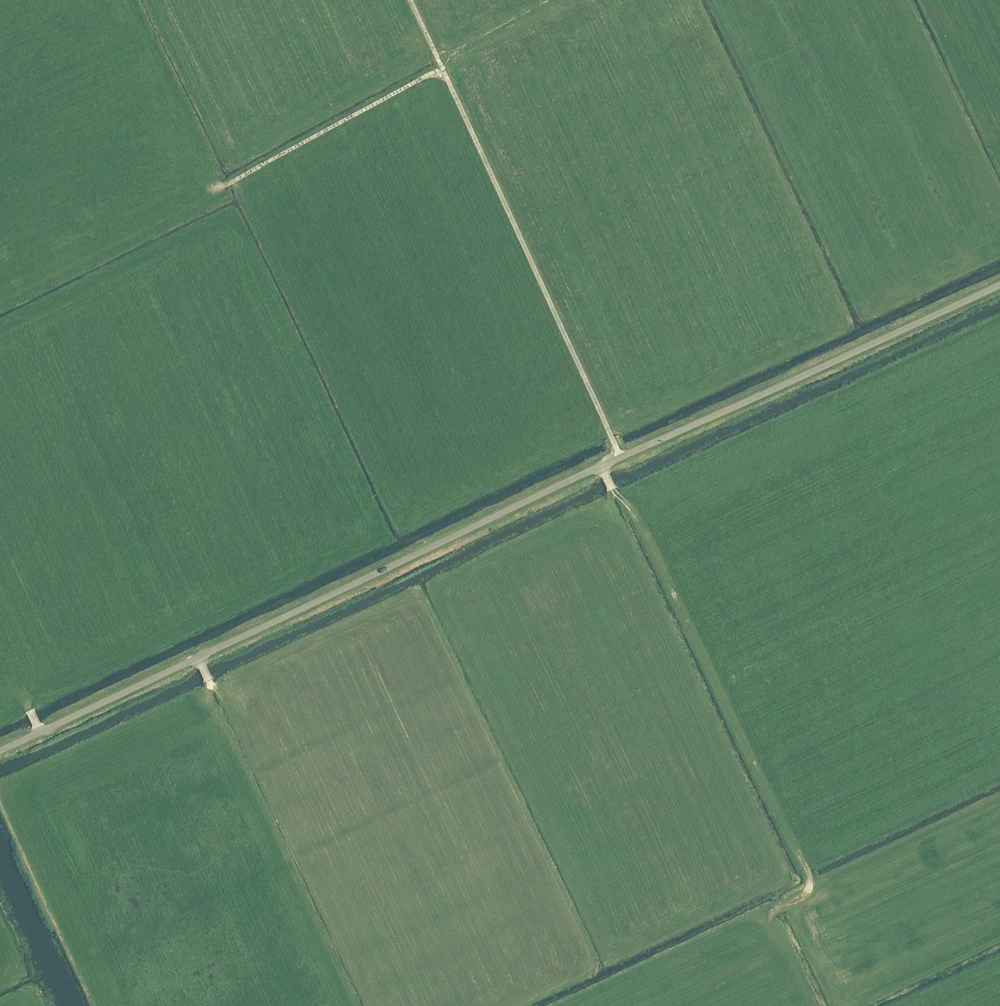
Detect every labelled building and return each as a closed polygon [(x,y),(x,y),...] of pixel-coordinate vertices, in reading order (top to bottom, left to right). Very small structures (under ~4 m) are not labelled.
[(31,706),(25,709),(32,723),(37,721),(31,706)]
